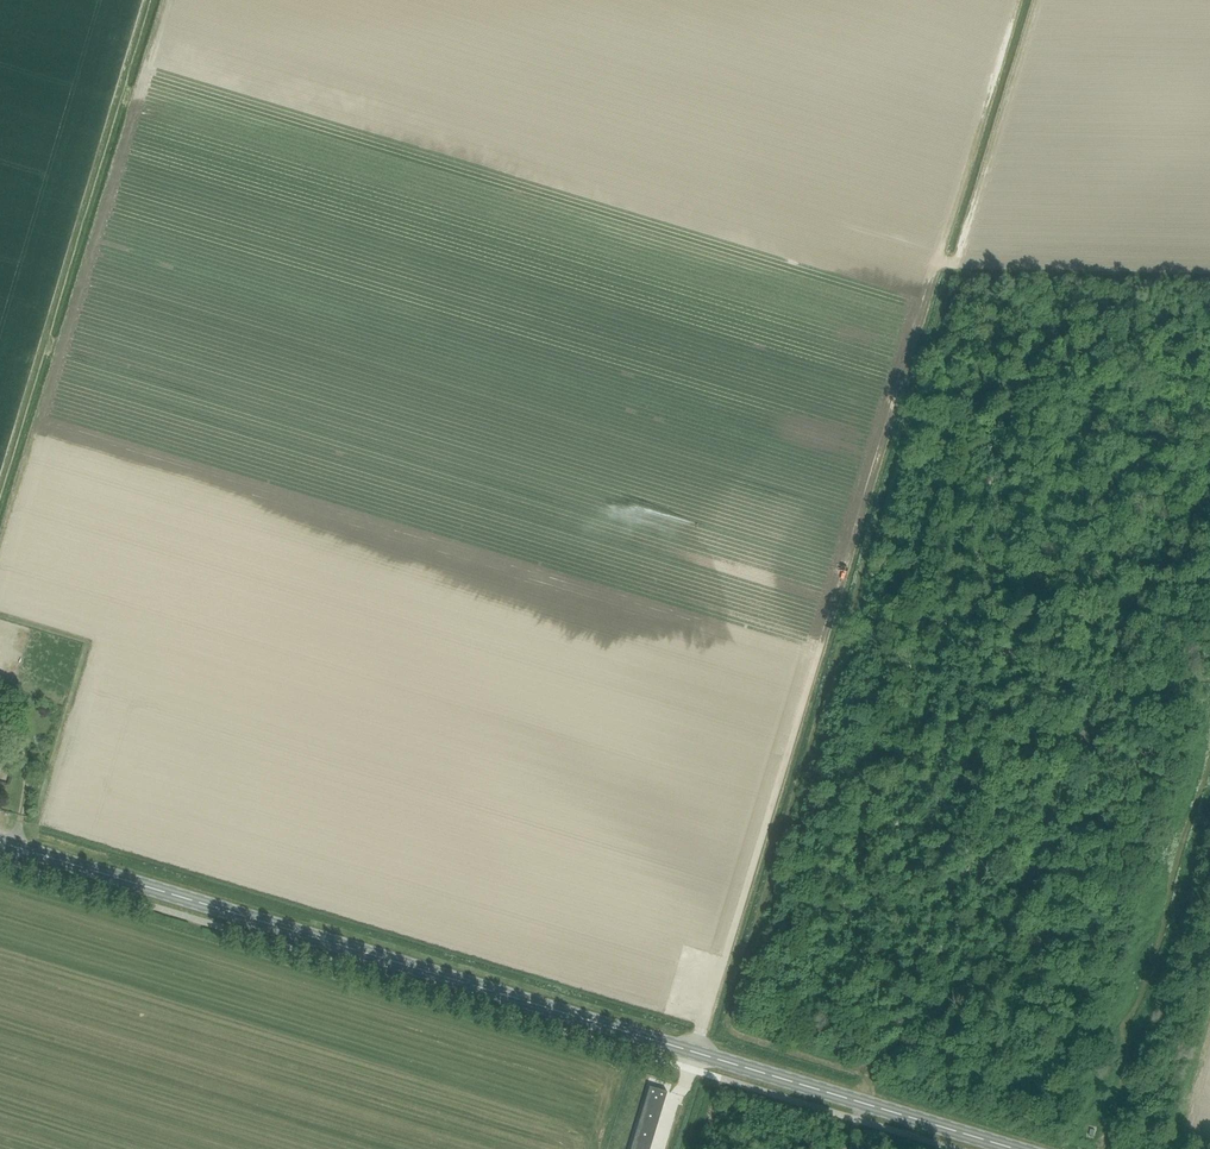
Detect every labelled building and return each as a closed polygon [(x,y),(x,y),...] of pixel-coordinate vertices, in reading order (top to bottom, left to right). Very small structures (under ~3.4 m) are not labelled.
[(649,1087),(630,1148),(650,1148),(667,1092),(649,1087)]
